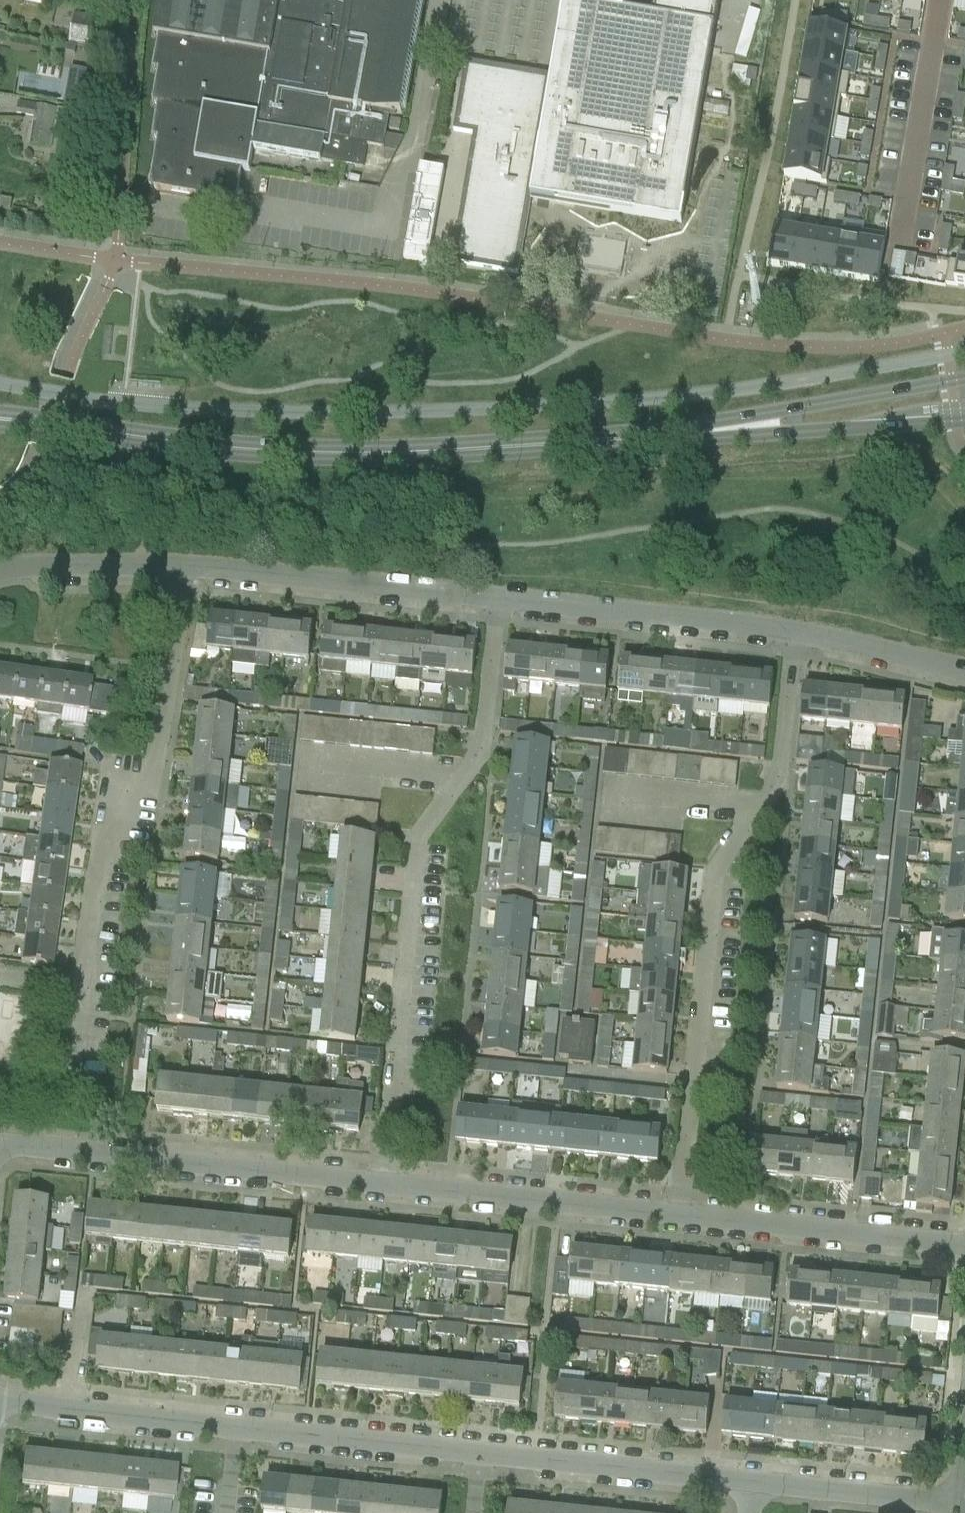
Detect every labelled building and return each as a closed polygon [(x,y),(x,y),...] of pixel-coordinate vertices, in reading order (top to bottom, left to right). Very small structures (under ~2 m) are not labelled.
[(149,188),(236,203),(242,170),(249,172),(250,170),(253,151),(321,163),(321,162),(363,169),(367,146),(382,149),(382,148),(384,148),(389,114),(401,116),(401,115),(402,115),(422,0),(160,0),(154,36),(156,36),(153,51),(156,52),(153,71),(154,71),(154,70),(158,70),(152,105),(154,105),(154,104),(158,104),(152,139),(154,139),(154,138),(158,138),(149,188)] [(451,263),(518,274),(531,198),(681,223),(719,0),(655,0),(652,16),(563,1),(551,76),(465,61),(453,131),(473,135),(451,263)] [(822,10),(820,20),(833,22),(834,12),(822,10)] [(834,12),(833,22),(846,24),(847,14),(834,12)] [(89,48),(94,18),(75,15),(70,45),(89,48)] [(864,17),(862,27),(875,29),(877,19),(864,17)] [(877,19),(875,29),(888,31),(890,21),(877,19)] [(898,23),(897,33),(909,35),(911,25),(898,23)] [(807,37),(805,48),(843,54),(847,32),(832,29),(809,25),(808,31),(807,37)] [(65,53),(74,54),(76,47),(67,46),(65,53)] [(878,47),(876,59),(886,61),(888,48),(878,47)] [(804,58),(802,69),(840,75),(840,74),(849,76),(855,77),(858,56),(843,54),(805,48),(805,53),(804,58)] [(876,59),(874,72),(884,74),(886,61),(876,59)] [(71,68),(64,106),(80,109),(87,71),(71,68)] [(748,69),(746,81),(755,83),(757,71),(748,69)] [(800,80),(798,90),(841,98),(845,99),(845,98),(849,77),(849,76),(840,74),(840,75),(802,69),(801,74),(800,80)] [(871,89),(869,102),(879,104),(881,91),(871,89)] [(795,108),(795,112),(837,119),(841,98),(798,90),(798,93),(795,108)] [(955,108),(964,109),(964,106),(964,96),(957,95),(955,108)] [(76,135),(79,113),(57,110),(57,109),(20,101),(17,114),(35,118),(30,145),(49,149),(53,131),(76,135)] [(869,102),(867,115),(876,116),(879,104),(869,102)] [(955,108),(953,121),(962,122),(964,109),(955,108)] [(792,128),(791,133),(829,140),(829,141),(833,142),(833,141),(837,119),(795,112),(793,123),(792,128)] [(399,132),(401,122),(390,120),(389,130),(399,132)] [(788,150),(787,155),(825,161),(825,160),(829,141),(829,140),(791,133),(789,144),(788,150)] [(864,133),(861,145),(871,147),(873,134),(864,133)] [(861,145),(859,158),(869,160),(871,147),(861,145)] [(785,171),(784,177),(806,181),(826,184),(830,162),(830,161),(825,160),(825,161),(787,155),(786,165),(785,171)] [(407,244),(404,262),(414,264),(428,266),(434,231),(444,172),(420,167),(419,174),(412,214),(407,244)] [(858,167),(856,180),(865,181),(868,168),(858,167)] [(945,167),(942,180),(952,182),(954,169),(945,167)] [(943,183),(941,196),(950,198),(953,185),(943,183)] [(792,186),(790,196),(803,198),(805,188),(792,186)] [(805,188),(803,198),(816,200),(817,190),(805,188)] [(835,193),(833,203),(846,205),(847,195),(835,193)] [(847,195),(846,205),(859,207),(860,197),(847,195)] [(869,199),(867,209),(880,211),(882,201),(869,199)] [(771,254),(769,265),(774,266),(791,269),(798,231),(799,232),(799,227),(798,227),(776,223),(771,254)] [(942,226),(940,239),(950,240),(952,228),(942,226)] [(840,239),(834,276),(839,277),(845,278),(855,280),(863,233),(842,229),(841,229),(839,238),(840,239)] [(798,231),(791,269),(796,270),(802,271),(812,273),(819,235),(799,232),(798,231)] [(863,233),(855,280),(860,281),(866,282),(877,284),(883,250),(885,236),(863,233)] [(819,235),(812,273),(818,274),(823,275),(834,276),(840,239),(839,238),(819,235)] [(940,239),(938,252),(948,253),(950,240),(940,239)] [(906,254),(904,267),(914,269),(916,256),(909,255),(906,254)] [(945,285),(964,288),(964,264),(949,262),(945,285)] [(233,652),(236,619),(211,616),(209,628),(196,627),(190,660),(210,663),(216,660),(218,657),(220,650),(233,652)] [(256,667),(261,622),(236,619),(233,652),(231,664),(256,667)] [(283,657),(286,624),(261,622),(256,667),(267,668),(269,656),(283,657)] [(308,660),(310,647),(312,627),(286,624),(283,657),(308,660)] [(345,677),(346,664),(350,631),(324,628),(321,662),(319,674),(345,677)] [(371,667),(375,634),(350,631),(346,664),(371,667)] [(397,669),(400,636),(375,634),(371,667),(397,669)] [(420,684),(422,672),(425,639),(400,636),(397,669),(397,670),(396,682),(420,684)] [(422,672),(420,684),(445,687),(447,675),(450,641),(425,639),(422,672)] [(472,677),(476,644),(450,641),(447,675),(472,677)] [(530,684),(533,650),(508,647),(503,693),(515,694),(516,682),(530,684)] [(555,686),(558,653),(533,650),(530,684),(555,686)] [(580,689),(584,655),(558,653),(555,686),(580,689)] [(605,701),(606,692),(609,658),(584,655),(580,689),(579,698),(605,701)] [(643,695),(647,662),(621,659),(618,693),(643,695)] [(668,698),(672,665),(647,662),(643,695),(668,698)] [(690,742),(692,714),(697,667),(672,665),(668,698),(667,709),(680,710),(680,714),(685,715),(683,734),(665,732),(664,740),(663,750),(688,753),(689,742),(690,742)] [(697,667),(692,714),(717,716),(718,703),(719,703),(722,670),(697,667)] [(16,672),(0,670),(0,701),(11,703),(16,672)] [(744,706),(747,673),(722,670),(719,703),(744,706)] [(36,706),(40,676),(16,672),(11,703),(36,706)] [(769,709),(773,675),(747,673),(744,706),(769,709)] [(60,719),(61,710),(65,679),(40,676),(36,706),(35,715),(60,719)] [(65,679),(61,710),(86,713),(87,713),(90,687),(91,683),(65,679)] [(109,717),(113,690),(90,687),(87,713),(109,717)] [(826,723),(829,690),(803,687),(800,721),(826,723)] [(851,726),(854,693),(829,690),(826,723),(851,726)] [(227,705),(228,694),(203,691),(202,702),(227,705)] [(876,729),(879,695),(854,693),(851,726),(876,729)] [(245,707),(246,696),(228,694),(227,705),(245,707)] [(901,731),(903,718),(905,698),(879,695),(876,729),(901,731)] [(277,710),(279,699),(261,697),(259,708),(277,710)] [(295,712),(297,701),(279,699),(277,710),(295,712)] [(922,740),(924,722),(926,704),(911,702),(909,720),(907,738),(922,740)] [(340,716),(342,706),(324,704),(323,715),(340,716)] [(359,718),(360,708),(342,706),(340,716),(359,718)] [(201,708),(198,733),(231,737),(234,711),(221,710),(201,708)] [(391,722),(392,711),(374,709),(373,720),(391,722)] [(409,724),(410,713),(392,711),(391,722),(409,724)] [(423,725),(442,727),(443,716),(424,714),(423,725)] [(466,730),(468,719),(443,716),(442,727),(466,730)] [(285,717),(282,743),(294,744),(296,718),(285,717)] [(312,744),(315,720),(302,718),(300,742),(312,744)] [(958,718),(957,733),(949,732),(948,743),(964,744),(964,719),(958,718)] [(312,744),(324,745),(327,721),(315,720),(312,744)] [(339,722),(327,721),(324,745),(336,746),(339,722)] [(336,746),(348,747),(351,723),(339,722),(336,746)] [(517,734),(518,724),(500,722),(499,733),(517,734)] [(363,725),(351,723),(348,747),(360,749),(363,725)] [(360,749),(372,750),(375,726),(363,725),(360,749)] [(543,738),(544,727),(526,725),(525,736),(543,738)] [(387,727),(375,726),(372,750),(384,751),(387,727)] [(384,751),(396,753),(399,728),(387,727),(384,751)] [(410,730),(399,728),(396,753),(408,754),(410,730)] [(575,741),(576,730),(557,728),(556,739),(575,741)] [(408,754),(420,755),(422,731),(410,730),(408,754)] [(593,743),(594,732),(576,730),(575,741),(593,743)] [(420,755),(432,756),(434,732),(422,731),(420,755)] [(198,733),(195,758),(228,762),(231,737),(198,733)] [(637,748),(639,737),(621,735),(620,746),(637,748)] [(663,750),(664,740),(658,739),(639,737),(637,748),(663,750)] [(30,755),(32,740),(15,738),(13,753),(30,755)] [(919,765),(922,740),(907,738),(904,763),(919,765)] [(54,759),(56,744),(32,740),(30,755),(54,759)] [(265,754),(264,766),(279,768),(291,769),(292,757),(294,744),(282,743),(266,741),(265,754)] [(555,756),(556,745),(549,745),(549,744),(516,741),(513,767),(546,770),(548,755),(555,756)] [(708,744),(690,742),(689,742),(688,753),(707,755),(708,744)] [(948,743),(947,744),(964,745),(963,760),(949,758),(948,768),(964,770),(964,744),(948,743)] [(64,760),(66,745),(56,744),(54,759),(64,760)] [(80,762),(82,747),(66,745),(64,760),(80,762)] [(738,758),(739,747),(721,746),(720,756),(738,758)] [(764,761),(765,750),(739,747),(738,758),(764,761)] [(597,775),(599,750),(588,749),(585,774),(597,775)] [(615,775),(617,751),(605,750),(603,774),(615,775)] [(821,764),(822,753),(797,750),(796,761),(821,764)] [(627,777),(629,752),(617,751),(615,775),(627,777)] [(639,778),(641,754),(629,752),(627,777),(639,778)] [(846,766),(848,755),(822,753),(821,764),(846,766)] [(651,779),(653,755),(641,754),(639,778),(651,779)] [(663,780),(665,756),(653,755),(651,779),(663,780)] [(872,769),(873,758),(848,755),(846,766),(872,769)] [(675,782),(677,758),(665,756),(663,780),(675,782)] [(195,758),(193,783),(225,787),(228,762),(195,758)] [(687,783),(689,759),(677,758),(675,782),(687,783)] [(897,772),(898,760),(873,758),(872,769),(897,772)] [(699,784),(701,760),(689,759),(687,783),(699,784)] [(711,786),(713,762),(701,760),(699,784),(711,786)] [(723,787),(726,763),(713,762),(711,786),(723,787)] [(735,788),(738,764),(726,763),(723,787),(735,788)] [(919,766),(919,765),(904,763),(901,788),(913,790),(916,765),(919,766)] [(31,788),(31,789),(46,791),(46,790),(75,794),(79,768),(59,766),(50,764),(48,775),(33,772),(31,788)] [(552,796),(552,786),(544,785),(546,770),(513,767),(511,792),(545,795),(552,796)] [(279,768),(276,792),(288,794),(291,769),(279,768)] [(948,768),(948,769),(961,770),(958,795),(964,795),(964,770),(948,768)] [(810,769),(807,794),(841,798),(852,799),(855,774),(844,773),(810,769)] [(594,801),(597,775),(585,774),(583,789),(575,788),(574,798),(576,799),(582,800),(594,801)] [(895,803),(897,778),(885,777),(883,802),(895,803)] [(193,783),(190,809),(223,812),(235,813),(236,814),(239,789),(225,787),(193,783)] [(911,815),(913,790),(901,788),(899,813),(911,815)] [(46,791),(42,814),(72,819),(75,794),(46,790),(46,791)] [(276,792),(274,818),(286,819),(288,797),(288,794),(276,792)] [(542,820),(545,795),(511,792),(508,817),(542,820)] [(839,823),(841,798),(807,794),(804,819),(839,823)] [(958,795),(956,820),(964,821),(964,795),(958,795)] [(304,824),(306,799),(294,798),(292,822),(304,824)] [(316,825),(318,801),(306,799),(304,824),(316,825)] [(591,825),(594,801),(582,800),(579,824),(591,825)] [(328,826),(330,802),(318,801),(316,825),(328,826)] [(340,827),(342,803),(330,802),(328,826),(340,827)] [(892,828),(895,803),(883,802),(880,827),(892,828)] [(352,829),(355,805),(342,803),(340,827),(352,829)] [(364,830),(367,806),(355,805),(352,829),(364,830)] [(376,831),(379,807),(367,806),(364,830),(376,831)] [(190,809),(187,834),(220,837),(231,838),(233,839),(235,813),(223,812),(190,809)] [(908,840),(911,815),(899,813),(896,839),(908,840)] [(68,843),(72,819),(42,814),(39,839),(68,843)] [(539,845),(542,820),(508,817),(505,842),(539,845)] [(259,834),(258,841),(261,842),(271,843),(283,844),(286,819),(274,818),(272,836),(259,834)] [(836,848),(839,823),(804,819),(802,844),(836,848)] [(956,820),(953,845),(964,846),(964,821),(956,820)] [(589,851),(591,825),(579,824),(577,849),(589,851)] [(889,854),(892,828),(880,827),(877,852),(889,854)] [(300,858),(303,832),(291,830),(287,857),(300,858)] [(606,855),(609,831),(597,830),(594,854),(606,855)] [(618,857),(621,832),(609,831),(606,855),(618,857)] [(630,858),(633,833),(621,832),(618,857),(630,858)] [(642,859),(645,835),(633,833),(630,858),(642,859)] [(187,834),(185,859),(217,863),(218,857),(220,837),(187,834)] [(654,860),(657,836),(645,835),(642,859),(654,860)] [(667,861),(669,837),(657,836),(654,860),(667,861)] [(24,849),(22,862),(23,862),(35,864),(65,868),(68,843),(39,839),(25,837),(24,849)] [(331,837),(328,861),(340,863),(373,866),(375,840),(355,838),(342,837),(342,839),(331,837)] [(679,862),(681,838),(669,837),(667,861),(679,862)] [(906,865),(908,840),(896,839),(894,864),(906,865)] [(536,870),(539,845),(505,842),(503,867),(536,870)] [(270,857),(269,868),(280,870),(283,844),(271,843),(270,857)] [(833,873),(836,848),(802,844),(799,869),(833,873)] [(953,845),(951,870),(964,871),(964,846),(953,845)] [(586,876),(589,851),(577,849),(574,874),(586,876)] [(887,879),(889,854),(877,852),(875,877),(887,879)] [(297,883),(300,858),(287,857),(285,882),(297,883)] [(65,868),(35,864),(23,862),(19,887),(32,889),(61,893),(65,868)] [(370,891),(373,866),(340,863),(337,887),(370,891)] [(602,891),(605,865),(592,864),(590,889),(602,891)] [(903,891),(906,865),(894,864),(891,889),(903,891)] [(547,900),(550,872),(536,870),(503,867),(500,893),(520,895),(532,896),(532,899),(547,900)] [(641,869),(638,894),(651,895),(685,899),(687,873),(667,871),(653,870),(641,869)] [(831,898),(833,873),(799,869),(797,895),(831,898)] [(951,870),(948,895),(964,897),(964,871),(951,870)] [(215,900),(218,875),(203,873),(183,871),(181,896),(215,900)] [(583,901),(586,876),(574,874),(571,900),(583,901)] [(884,904),(887,879),(875,877),(872,902),(884,904)] [(277,907),(279,881),(267,880),(264,906),(277,907)] [(294,908),(297,883),(285,882),(282,907),(294,908)] [(367,916),(370,891),(337,887),(334,913),(367,916)] [(58,918),(61,893),(32,889),(28,914),(58,918)] [(600,916),(602,891),(590,889),(587,914),(600,916)] [(900,922),(903,891),(891,889),(887,920),(900,922)] [(682,924),(684,899),(638,894),(637,909),(629,908),(628,919),(682,924)] [(797,895),(794,920),(814,922),(827,924),(828,924),(829,914),(830,902),(831,898),(797,895)] [(948,895),(946,921),(964,923),(964,897),(948,895)] [(212,925),(215,900),(181,896),(178,921),(212,925)] [(881,930),(884,904),(872,902),(869,929),(881,930)] [(530,933),(533,908),(519,906),(499,904),(496,930),(530,933)] [(274,932),(277,907),(264,906),(262,931),(274,932)] [(293,923),(294,908),(282,907),(280,922),(293,923)] [(580,938),(583,910),(571,909),(568,937),(580,938)] [(24,939),(54,943),(58,918),(28,914),(18,912),(15,937),(24,939)] [(365,941),(367,916),(334,913),(332,937),(365,941)] [(597,941),(600,916),(587,914),(585,939),(597,941)] [(679,949),(682,924),(628,919),(627,931),(647,933),(646,946),(679,949)] [(209,950),(212,925),(178,921),(175,946),(209,950)] [(896,957),(899,927),(887,926),(884,956),(896,957)] [(527,958),(530,933),(496,930),(494,955),(527,958)] [(947,937),(947,932),(932,930),(929,961),(941,962),(964,965),(964,939),(947,937)] [(271,957),(274,932),(262,931),(259,956),(271,957)] [(362,966),(365,941),(332,937),(329,963),(362,966)] [(577,963),(580,938),(568,937),(565,962),(577,963)] [(792,938),(789,964),(823,967),(835,969),(838,943),(826,942),(812,940),(792,938)] [(51,968),(54,943),(24,939),(21,964),(51,968)] [(595,966),(597,941),(585,939),(582,965),(595,966)] [(877,973),(880,942),(868,941),(865,972),(877,973)] [(289,959),(291,944),(278,943),(276,957),(289,959)] [(207,975),(209,950),(175,946),(172,972),(207,975)] [(677,974),(679,949),(646,946),(643,971),(677,974)] [(525,983),(527,958),(494,955),(491,980),(525,983)] [(259,956),(257,974),(269,975),(271,957),(259,956)] [(893,983),(896,957),(884,956),(881,981),(893,983)] [(287,973),(289,959),(276,957),(275,972),(287,973)] [(575,989),(577,963),(565,962),(562,987),(575,989)] [(941,962),(939,987),(964,990),(964,965),(941,962)] [(360,991),(362,966),(329,963),(327,988),(360,991)] [(821,992),(823,967),(789,964),(787,989),(821,992)] [(582,965),(579,990),(592,991),(595,966),(582,965)] [(643,972),(631,970),(629,995),(641,995),(641,996),(674,999),(677,974),(643,971),(643,972)] [(172,972),(170,997),(204,1000),(215,1002),(218,1002),(221,977),(216,977),(207,975),(172,972)] [(874,998),(877,973),(865,972),(862,997),(874,998)] [(266,1007),(269,982),(256,980),(254,1006),(266,1007)] [(491,980),(488,1005),(522,1008),(525,983),(491,980)] [(891,1007),(891,1006),(893,983),(881,981),(879,1006),(891,1007)] [(572,1014),(575,989),(562,987),(559,1013),(572,1014)] [(939,987),(936,1012),(964,1016),(964,990),(939,987)] [(304,999),(303,1011),(324,1013),(357,1016),(360,991),(327,988),(325,1001),(304,999)] [(818,1017),(821,992),(787,989),(784,1014),(818,1017)] [(589,1016),(592,991),(579,990),(577,1015),(589,1016)] [(284,1009),(285,994),(273,993),(271,1007),(284,1009)] [(672,1024),(674,999),(641,996),(638,1021),(672,1024)] [(170,997),(167,1022),(187,1024),(212,1027),(215,1002),(204,1000),(170,997)] [(872,1023),(874,998),(862,997),(859,1022),(872,1023)] [(519,1033),(522,1008),(488,1005),(486,1030),(519,1033)] [(254,1006),(251,1031),(263,1032),(266,1007),(254,1006)] [(281,1034),(284,1009),(271,1007),(269,1033),(281,1034)] [(893,1040),(895,1009),(878,1007),(877,1026),(876,1038),(893,1040)] [(556,1037),(559,1012),(546,1011),(544,1036),(556,1037)] [(936,1012),(935,1025),(922,1023),(920,1042),(940,1044),(941,1039),(964,1041),(964,1016),(936,1012)] [(355,1042),(357,1016),(324,1013),(321,1039),(335,1040),(355,1042)] [(784,1014),(782,1039),(815,1043),(825,1044),(828,1019),(818,1017),(784,1014)] [(611,1044),(614,1018),(601,1017),(599,1042),(611,1044)] [(669,1049),(672,1024),(638,1021),(636,1046),(669,1049)] [(591,1067),(593,1047),(595,1025),(563,1022),(559,1059),(569,1060),(569,1065),(591,1067)] [(869,1048),(872,1023),(859,1022),(857,1047),(869,1048)] [(142,1069),(149,1029),(146,1029),(145,1030),(137,1029),(132,1068),(142,1069)] [(191,1043),(192,1031),(177,1029),(176,1041),(191,1043)] [(516,1059),(518,1039),(519,1033),(486,1030),(483,1056),(516,1059)] [(216,1045),(217,1034),(192,1031),(191,1043),(216,1045)] [(241,1048),(242,1036),(228,1035),(226,1046),(241,1048)] [(256,1050),(257,1038),(242,1036),(241,1048),(256,1050)] [(554,1063),(556,1037),(544,1036),(541,1062),(554,1063)] [(812,1068),(815,1043),(782,1039),(779,1064),(812,1068)] [(291,1053),(292,1042),(277,1040),(276,1052),(291,1053)] [(306,1055),(307,1043),(292,1042),(291,1053),(306,1055)] [(609,1070),(611,1044),(599,1042),(596,1068),(609,1070)] [(875,1043),(872,1074),(883,1075),(895,1076),(897,1064),(898,1065),(898,1064),(899,1059),(896,1058),(897,1055),(895,1045),(892,1045),(875,1043)] [(341,1059),(342,1047),(327,1045),(326,1057),(341,1059)] [(667,1075),(669,1049),(636,1046),(633,1072),(667,1075)] [(356,1061),(357,1048),(342,1047),(341,1059),(356,1061)] [(867,1073),(869,1048),(857,1047),(854,1072),(867,1073)] [(964,1059),(964,1057),(945,1055),(931,1054),(929,1080),(963,1083),(964,1059)] [(489,1074),(490,1062),(464,1059),(463,1072),(489,1074)] [(514,1077),(515,1065),(490,1062),(489,1074),(514,1077)] [(828,1095),(829,1082),(823,1081),(824,1069),(812,1068),(779,1064),(776,1090),(796,1092),(810,1094),(828,1095)] [(539,1080),(541,1067),(515,1065),(514,1077),(539,1080)] [(541,1067),(539,1080),(563,1082),(565,1082),(565,1080),(566,1070),(541,1067)] [(141,1094),(143,1072),(133,1071),(131,1093),(141,1094)] [(864,1099),(867,1073),(854,1072),(852,1092),(843,1091),(843,1097),(864,1099)] [(872,1074),(869,1099),(880,1100),(883,1075),(872,1074)] [(161,1078),(157,1112),(173,1114),(173,1116),(182,1117),(183,1115),(186,1081),(181,1080),(161,1078)] [(563,1082),(562,1093),(589,1095),(590,1083),(571,1081),(565,1080),(565,1082),(563,1082)] [(960,1108),(963,1083),(929,1080),(926,1105),(960,1108)] [(183,1115),(182,1117),(192,1118),(192,1116),(207,1117),(211,1083),(186,1081),(183,1115)] [(333,1131),(333,1133),(342,1134),(343,1132),(359,1133),(362,1099),(364,1088),(350,1087),(350,1082),(339,1081),(337,1096),(333,1131)] [(211,1083),(207,1117),(223,1119),(223,1121),(223,1122),(232,1123),(232,1120),(236,1086),(211,1083)] [(614,1098),(615,1086),(590,1083),(589,1095),(614,1098)] [(232,1120),(232,1123),(242,1124),(242,1121),(258,1123),(261,1088),(236,1086),(232,1120)] [(639,1101),(640,1088),(615,1086),(614,1098),(639,1101)] [(261,1088),(258,1123),(273,1124),(273,1127),(282,1128),(283,1125),(286,1091),(261,1088)] [(664,1103),(665,1091),(640,1088),(639,1101),(664,1103)] [(283,1125),(282,1128),(292,1129),(292,1126),(308,1128),(311,1093),(286,1091),(283,1125)] [(311,1093),(308,1128),(324,1130),(323,1132),(333,1133),(333,1131),(337,1096),(311,1093)] [(784,1109),(785,1096),(760,1094),(759,1106),(784,1109)] [(809,1111),(811,1099),(785,1096),(784,1109),(809,1111)] [(834,1114),(836,1102),(811,1099),(809,1111),(834,1114)] [(878,1125),(880,1100),(869,1099),(866,1124),(878,1125)] [(842,1122),(844,1103),(836,1102),(834,1114),(834,1122),(842,1122)] [(957,1133),(960,1108),(926,1105),(924,1130),(957,1133)] [(482,1146),(485,1113),(459,1110),(456,1143),(482,1146)] [(507,1149),(510,1115),(485,1113),(482,1146),(507,1149)] [(532,1151),(535,1118),(510,1115),(507,1149),(532,1151)] [(557,1154),(561,1121),(535,1118),(532,1151),(557,1154)] [(583,1157),(586,1123),(561,1121),(557,1154),(583,1157)] [(608,1159),(611,1126),(586,1123),(583,1157),(608,1159)] [(876,1150),(878,1125),(866,1124),(864,1149),(876,1150)] [(633,1162),(636,1129),(611,1126),(608,1159),(633,1162)] [(658,1164),(661,1131),(636,1129),(633,1162),(658,1164)] [(957,1133),(924,1130),(912,1129),(909,1154),(921,1155),(955,1158),(957,1133)] [(802,1180),(806,1146),(807,1133),(782,1131),(781,1144),(777,1177),(802,1180)] [(777,1177),(781,1144),(755,1141),(751,1174),(777,1177)] [(831,1149),(827,1182),(853,1185),(855,1165),(857,1152),(857,1146),(847,1144),(846,1151),(831,1149)] [(827,1182),(831,1149),(806,1146),(802,1180),(827,1182)] [(873,1175),(876,1150),(864,1149),(861,1174),(873,1175)] [(952,1184),(955,1158),(921,1155),(919,1180),(952,1184)] [(861,1174),(858,1200),(871,1201),(872,1202),(873,1193),(879,1194),(881,1176),(873,1175),(861,1174)] [(949,1209),(952,1184),(919,1180),(907,1179),(905,1204),(916,1206),(915,1213),(931,1215),(932,1207),(949,1209)] [(46,1227),(47,1221),(49,1201),(16,1198),(13,1223),(46,1227)] [(87,1238),(86,1247),(112,1249),(113,1241),(116,1208),(90,1205),(87,1238)] [(138,1243),(141,1211),(116,1208),(113,1241),(138,1243)] [(163,1246),(166,1213),(141,1211),(138,1243),(163,1246)] [(188,1249),(191,1216),(166,1213),(163,1246),(188,1249)] [(82,1231),(83,1216),(71,1215),(69,1230),(82,1231)] [(213,1251),(216,1219),(191,1216),(188,1249),(213,1251)] [(238,1254),(241,1221),(216,1219),(213,1251),(238,1254)] [(263,1257),(266,1224),(241,1221),(238,1254),(263,1257)] [(333,1258),(336,1224),(311,1221),(309,1241),(307,1255),(333,1258)] [(51,1253),(54,1228),(46,1227),(13,1223),(10,1248),(43,1252),(51,1253)] [(289,1260),(290,1247),(292,1227),(266,1224),(263,1257),(289,1260)] [(358,1260),(361,1227),(336,1224),(333,1258),(358,1260)] [(383,1263),(386,1229),(361,1227),(358,1260),(383,1263)] [(408,1265),(411,1232),(386,1229),(383,1263),(408,1265)] [(80,1246),(82,1231),(69,1230),(67,1245),(80,1246)] [(433,1268),(437,1235),(411,1232),(408,1265),(433,1268)] [(458,1271),(461,1237),(437,1235),(433,1268),(458,1271)] [(483,1273),(487,1240),(461,1237),(458,1271),(483,1273)] [(509,1276),(512,1243),(487,1240),(483,1273),(509,1276)] [(41,1277),(43,1252),(10,1248),(8,1273),(41,1277)] [(594,1286),(597,1252),(572,1250),(571,1262),(555,1260),(552,1297),(568,1298),(570,1283),(594,1286)] [(619,1289),(623,1255),(597,1252),(594,1286),(619,1289)] [(644,1291),(648,1258),(623,1255),(619,1289),(644,1291)] [(65,1265),(64,1279),(76,1281),(78,1266),(79,1260),(66,1258),(65,1265)] [(669,1294),(673,1260),(648,1258),(644,1291),(669,1294)] [(694,1297),(698,1263),(673,1260),(669,1294),(694,1297)] [(719,1299),(723,1265),(698,1263),(694,1297),(719,1299)] [(745,1302),(748,1268),(723,1265),(719,1299),(745,1302)] [(770,1305),(772,1290),(774,1270),(748,1268),(745,1302),(770,1305)] [(812,1309),(815,1275),(789,1272),(786,1306),(812,1309)] [(38,1303),(41,1277),(8,1273),(5,1299),(25,1301),(38,1303)] [(837,1311),(840,1278),(815,1275),(812,1309),(837,1311)] [(83,1276),(81,1288),(92,1289),(107,1291),(109,1279),(94,1277),(83,1276)] [(862,1314),(865,1280),(840,1278),(837,1311),(862,1314)] [(75,1296),(76,1281),(64,1279),(62,1294),(62,1295),(75,1296)] [(123,1292),(124,1281),(109,1279),(107,1291),(123,1292)] [(890,1283),(887,1316),(912,1319),(915,1286),(913,1285),(914,1281),(901,1279),(900,1284),(890,1283)] [(887,1316),(890,1283),(865,1280),(862,1314),(887,1316)] [(158,1296),(159,1284),(144,1283),(143,1294),(158,1296)] [(172,1297),(173,1286),(159,1284),(158,1296),(172,1297)] [(912,1319),(911,1331),(937,1334),(938,1321),(938,1319),(950,1320),(952,1300),(940,1299),(941,1288),(915,1286),(912,1319)] [(208,1302),(209,1290),(194,1288),(193,1300),(208,1302)] [(209,1290),(208,1302),(222,1303),(224,1291),(209,1290)] [(244,1293),(243,1305),(258,1307),(259,1295),(244,1293)] [(328,1307),(329,1295),(314,1293),(313,1305),(328,1307)] [(60,1294),(58,1311),(63,1311),(72,1312),(73,1313),(73,1311),(75,1296),(62,1295),(62,1294),(60,1294)] [(273,1308),(274,1296),(259,1295),(258,1307),(273,1308)] [(343,1309),(344,1297),(329,1295),(328,1307),(343,1309)] [(130,1311),(131,1299),(116,1297),(115,1309),(130,1311)] [(515,1327),(518,1300),(506,1298),(504,1325),(515,1327)] [(145,1312),(146,1300),(131,1299),(130,1311),(145,1312)] [(378,1312),(379,1300),(364,1299),(363,1311),(378,1312)] [(393,1314),(394,1302),(379,1300),(378,1312),(393,1314)] [(528,1328),(528,1327),(531,1301),(518,1300),(515,1327),(528,1328)] [(180,1316),(181,1304),(156,1302),(154,1314),(180,1316)] [(196,1317),(197,1305),(181,1304),(180,1316),(196,1317)] [(428,1318),(429,1306),(414,1304),(413,1316),(428,1318)] [(37,1321),(38,1309),(13,1306),(12,1319),(37,1321)] [(443,1319),(444,1307),(429,1306),(428,1318),(443,1319)] [(230,1321),(232,1309),(216,1307),(215,1320),(230,1321)] [(62,1324),(63,1311),(58,1311),(38,1309),(37,1321),(62,1324)] [(245,1323),(246,1310),(232,1309),(230,1321),(245,1323)] [(478,1323),(479,1311),(464,1309),(463,1321),(478,1323)] [(494,1325),(496,1313),(479,1311),(478,1323),(494,1325)] [(267,1313),(257,1312),(256,1324),(280,1327),(282,1314),(267,1313)] [(350,1327),(352,1314),(337,1313),(336,1325),(350,1327)] [(282,1314),(280,1327),(296,1328),(297,1317),(297,1316),(282,1314)] [(366,1328),(367,1316),(352,1314),(350,1327),(366,1328)] [(400,1332),(402,1320),(387,1318),(386,1330),(400,1332)] [(35,1333),(37,1321),(12,1319),(10,1331),(35,1333)] [(415,1333),(417,1321),(402,1320),(400,1332),(415,1333)] [(589,1335),(590,1322),(564,1320),(563,1332),(589,1335)] [(60,1336),(62,1324),(37,1321),(35,1333),(60,1336)] [(591,1322),(589,1335),(614,1337),(616,1324),(608,1324),(591,1322)] [(450,1337),(452,1325),(437,1323),(436,1335),(450,1337)] [(639,1340),(641,1327),(616,1324),(614,1337),(639,1340)] [(466,1338),(467,1326),(452,1325),(450,1337),(466,1338)] [(664,1343),(666,1330),(641,1327),(639,1340),(664,1343)] [(500,1342),(501,1330),(487,1329),(485,1341),(500,1342)] [(102,1331),(92,1330),(89,1358),(99,1359),(100,1351),(101,1338),(102,1338),(102,1331)] [(515,1344),(516,1332),(501,1330),(500,1342),(515,1344)] [(689,1345),(691,1332),(666,1330),(664,1343),(689,1345)] [(34,1345),(35,1333),(10,1331),(9,1342),(10,1342),(34,1345)] [(527,1345),(528,1333),(516,1332),(515,1344),(527,1345)] [(715,1348),(716,1335),(691,1332),(689,1345),(715,1348)] [(59,1348),(60,1336),(35,1333),(34,1345),(59,1348)] [(740,1350),(741,1338),(716,1335),(715,1348),(740,1350)] [(123,1374),(127,1341),(102,1338),(101,1338),(100,1351),(99,1359),(98,1371),(123,1374)] [(227,1351),(223,1384),(249,1387),(252,1354),(254,1339),(242,1338),(240,1352),(227,1351)] [(587,1352),(589,1340),(563,1338),(562,1347),(562,1349),(587,1352)] [(771,1354),(773,1341),(741,1338),(740,1350),(771,1354)] [(612,1354),(614,1343),(589,1340),(587,1352),(612,1354)] [(148,1376),(152,1343),(127,1341),(123,1374),(148,1376)] [(33,1358),(34,1345),(10,1342),(9,1342),(7,1355),(33,1358)] [(807,1357),(808,1345),(777,1342),(775,1354),(807,1357)] [(173,1379),(177,1346),(152,1343),(148,1376),(173,1379)] [(252,1354),(249,1387),(274,1390),(277,1356),(278,1345),(253,1343),(252,1354)] [(277,1356),(274,1390),(299,1392),(303,1359),(301,1359),(302,1345),(279,1343),(278,1345),(277,1356)] [(637,1357),(638,1345),(614,1343),(612,1354),(637,1357)] [(34,1345),(33,1358),(58,1361),(59,1348),(34,1345)] [(663,1360),(664,1348),(638,1345),(637,1357),(663,1360)] [(832,1360),(833,1348),(808,1345),(807,1357),(832,1360)] [(198,1382),(202,1348),(177,1346),(173,1379),(198,1382)] [(223,1384),(227,1351),(202,1348),(198,1382),(223,1384)] [(688,1362),(689,1351),(664,1348),(663,1360),(688,1362)] [(857,1363),(858,1350),(833,1348),(832,1360),(857,1363)] [(882,1366),(883,1353),(858,1350),(857,1363),(882,1366)] [(705,1378),(718,1376),(721,1354),(689,1351),(688,1362),(703,1364),(705,1378)] [(320,1369),(318,1387),(334,1388),(334,1391),(343,1392),(343,1389),(347,1355),(321,1352),(320,1369)] [(907,1368),(908,1355),(883,1353),(882,1366),(907,1368)] [(755,1369),(756,1357),(731,1354),(729,1367),(755,1369)] [(343,1389),(343,1392),(352,1393),(352,1390),(368,1392),(372,1358),(347,1355),(343,1389)] [(933,1371),(934,1358),(908,1355),(907,1368),(933,1371)] [(494,1406),(494,1408),(502,1409),(503,1407),(519,1408),(523,1374),(521,1374),(522,1370),(509,1369),(511,1358),(499,1357),(498,1371),(494,1406)] [(756,1357),(755,1369),(780,1372),(781,1360),(771,1358),(756,1357)] [(372,1358),(368,1392),(384,1394),(384,1396),(393,1397),(394,1395),(397,1360),(372,1358)] [(394,1395),(393,1397),(402,1398),(402,1396),(419,1398),(422,1363),(397,1360),(394,1395)] [(781,1360),(780,1372),(805,1375),(806,1362),(781,1360)] [(806,1362),(805,1375),(830,1377),(831,1365),(806,1362)] [(422,1363),(419,1398),(434,1399),(434,1402),(443,1403),(444,1400),(447,1366),(422,1363)] [(855,1380),(856,1368),(831,1365),(830,1377),(855,1380)] [(444,1400),(443,1403),(452,1404),(453,1401),(469,1403),(472,1368),(447,1366),(444,1400)] [(472,1368),(469,1403),(484,1405),(484,1407),(494,1408),(494,1406),(498,1371),(472,1368)] [(880,1383),(881,1370),(856,1368),(855,1380),(880,1383)] [(905,1385),(906,1373),(881,1370),(880,1383),(905,1385)] [(943,1389),(944,1379),(932,1378),(932,1376),(906,1373),(905,1385),(931,1388),(931,1387),(943,1389)] [(580,1421),(584,1388),(558,1385),(554,1419),(580,1421)] [(605,1424),(609,1391),(584,1388),(580,1421),(605,1424)] [(630,1427),(634,1393),(609,1391),(605,1424),(630,1427)] [(655,1429),(659,1396),(634,1393),(630,1427),(655,1429)] [(751,1406),(748,1439),(773,1441),(776,1408),(777,1396),(752,1394),(751,1406)] [(680,1432),(684,1399),(659,1396),(655,1429),(680,1432)] [(706,1435),(708,1415),(710,1401),(684,1399),(680,1432),(706,1435)] [(748,1439),(751,1406),(726,1403),(724,1416),(722,1436),(748,1439)] [(798,1444),(801,1411),(776,1408),(773,1441),(798,1444)] [(823,1447),(826,1414),(801,1411),(798,1444),(823,1447)] [(848,1449),(851,1416),(826,1414),(823,1447),(848,1449)] [(873,1452),(876,1419),(851,1416),(848,1449),(873,1452)] [(898,1455),(902,1421),(876,1419),(873,1452),(898,1455)] [(924,1457),(927,1424),(902,1421),(898,1455),(924,1457)] [(47,1489),(51,1456),(24,1453),(21,1486),(47,1489)] [(72,1492),(75,1459),(51,1456),(47,1489),(72,1492)] [(97,1494),(100,1461),(75,1459),(72,1492),(97,1494)] [(122,1497),(125,1464),(100,1461),(97,1494),(122,1497)] [(147,1500),(151,1467),(125,1464),(122,1497),(147,1500)] [(172,1502),(176,1469),(151,1467),(147,1500),(172,1502)] [(292,1482),(265,1479),(262,1512),(273,1512),(288,1512),(292,1482)] [(317,1484),(292,1482),(288,1512),(314,1512),(317,1484)] [(342,1487),(317,1484),(314,1512),(340,1512),(342,1487)] [(367,1490),(342,1487),(340,1512),(364,1512),(367,1490)] [(392,1492),(367,1490),(364,1512),(390,1512),(392,1492)] [(417,1495),(392,1492),(390,1512),(415,1512),(417,1495)] [(442,1498),(417,1495),(415,1512),(440,1512),(442,1498)] [(535,1508),(509,1505),(508,1512),(535,1512),(535,1508)]
